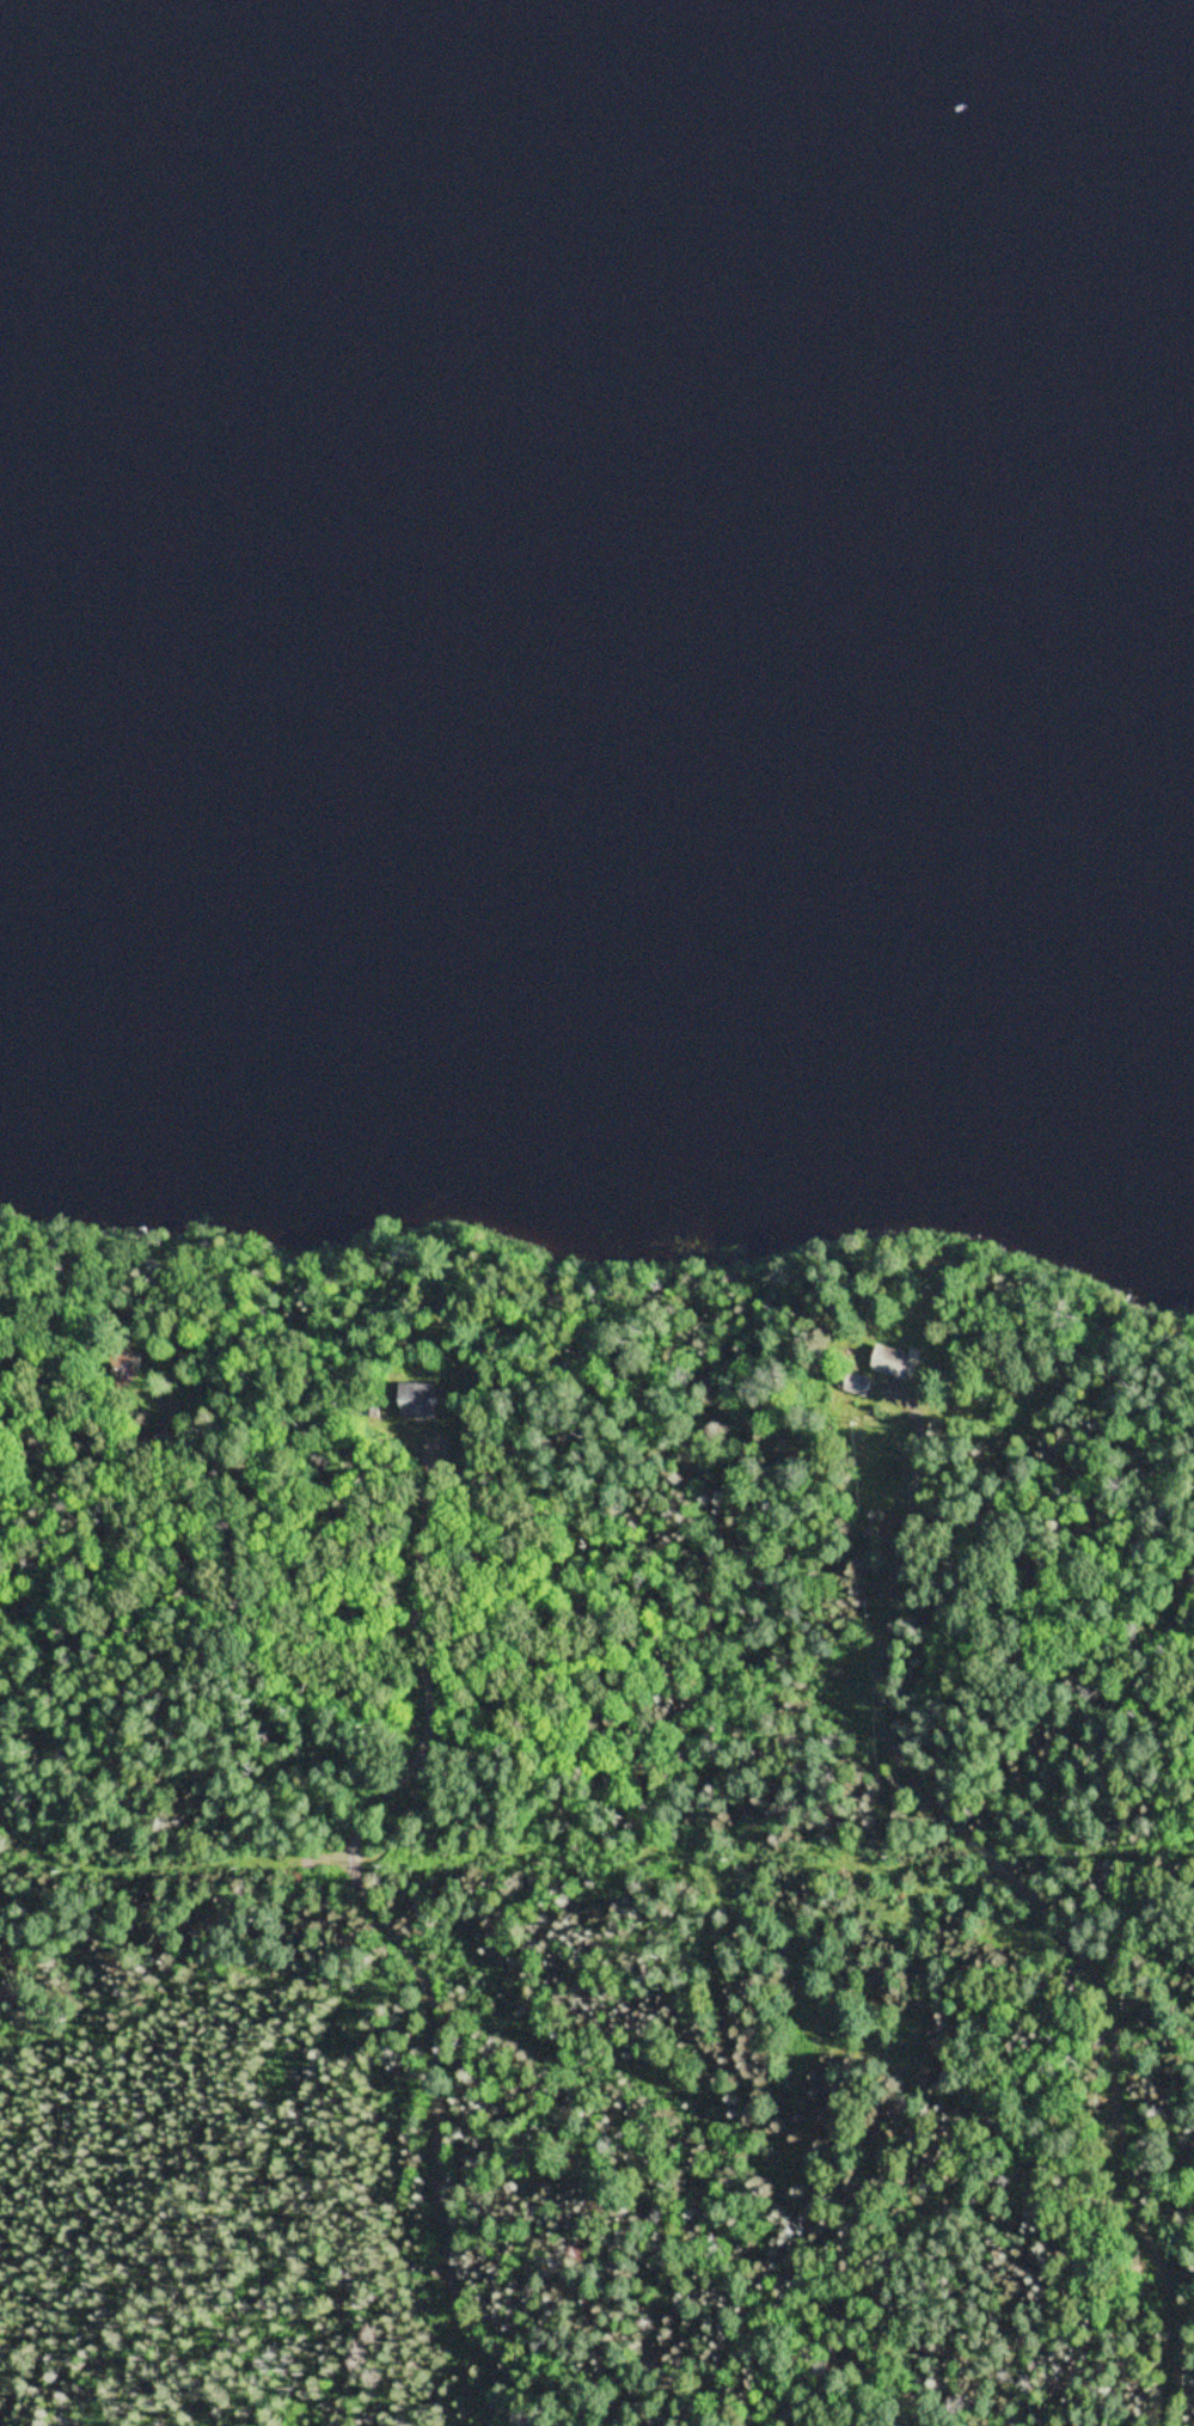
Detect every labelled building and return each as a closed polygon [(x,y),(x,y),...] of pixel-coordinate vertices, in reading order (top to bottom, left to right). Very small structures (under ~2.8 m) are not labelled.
[(868,1368),(905,1380),(913,1355),(876,1342),(868,1368)] [(865,1398),(872,1378),(846,1369),(840,1388),(865,1398)] [(401,1384),(401,1401),(437,1401),(437,1384),(401,1384)]
